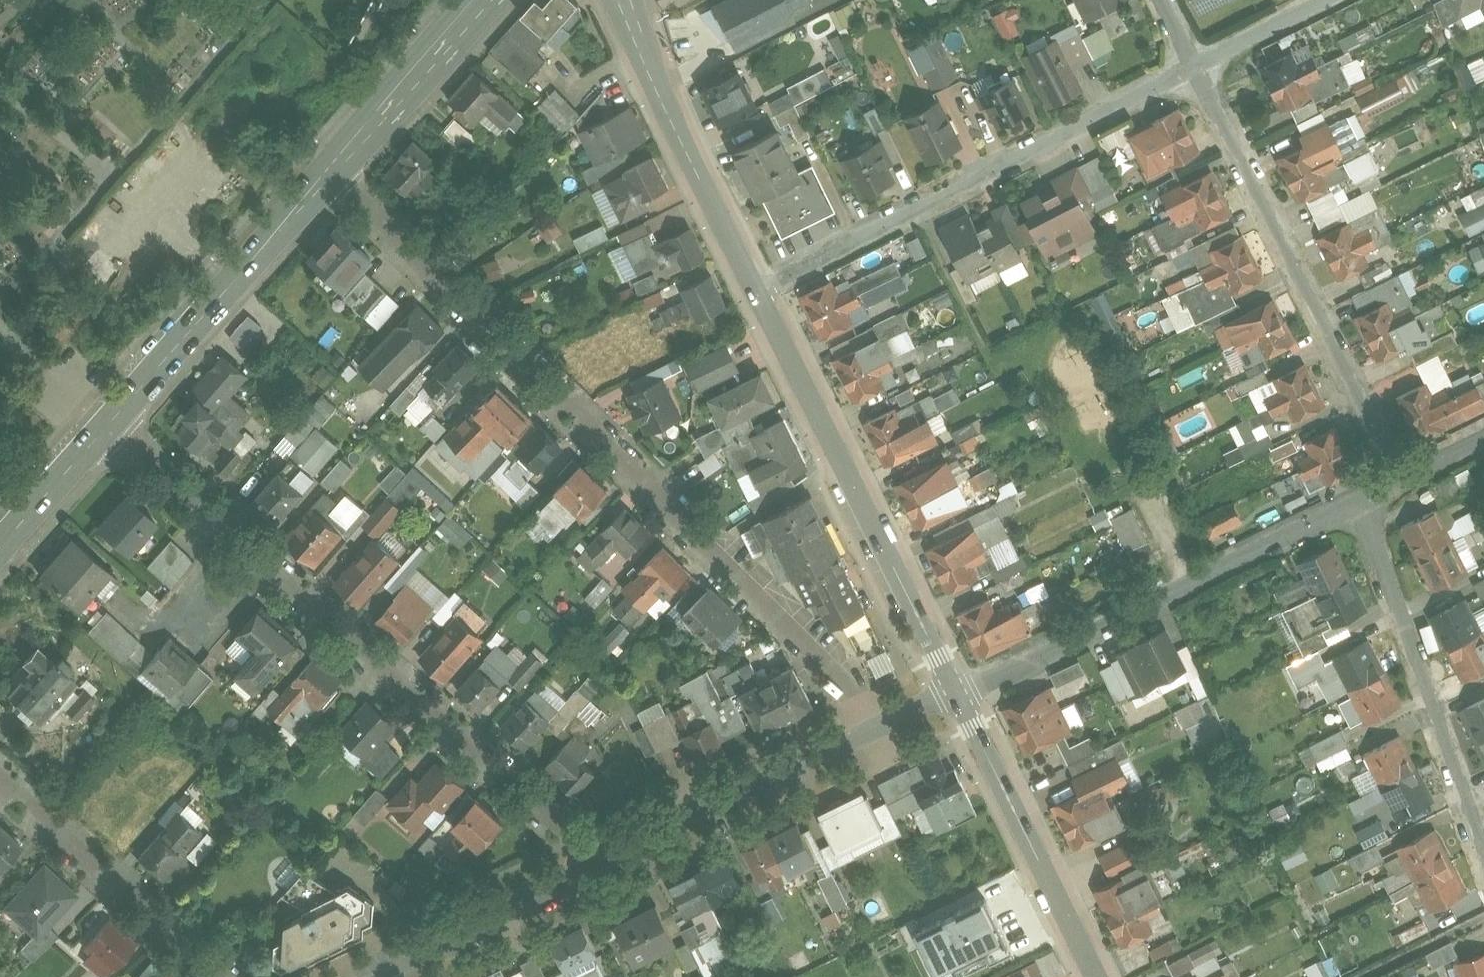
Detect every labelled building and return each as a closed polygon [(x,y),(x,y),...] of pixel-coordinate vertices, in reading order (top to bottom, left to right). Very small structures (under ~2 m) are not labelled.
[(539,0),(535,0),(510,29),(536,52),(537,51),(562,23),(572,32),(585,17),(579,3),(576,0),(549,0),(545,5),(539,0)] [(700,13),(715,23),(726,18),(729,23),(728,24),(738,44),(814,5),(811,0),(726,0),(700,13)] [(1094,15),(1125,0),(1086,0),(1094,15)] [(1201,10),(1222,0),(1196,0),(1201,10)] [(1435,1),(1444,26),(1463,16),(1461,12),(1460,13),(1454,0),(1437,0),(1435,1)] [(1460,13),(1461,12),(1483,1),(1483,4),(1483,0),(1454,0),(1460,13)] [(1094,57),(1077,24),(1060,32),(1065,41),(1077,66),(1094,57)] [(1364,26),(1335,36),(1340,48),(1368,38),(1364,26)] [(536,52),(510,29),(491,50),(528,82),(547,60),(537,51),(536,52)] [(938,64),(925,38),(914,44),(927,70),(925,71),(936,92),(948,86),(938,64)] [(1065,41),(1029,59),(1050,100),(1078,85),(1070,69),(1077,66),(1065,41)] [(1292,52),(1262,67),(1273,88),(1302,73),(1298,64),(1292,52)] [(1458,78),(1462,88),(1483,78),(1483,62),(1480,54),(1463,61),(1469,74),(1458,78)] [(1302,73),(1273,88),(1283,108),(1321,90),(1323,95),(1350,81),(1338,55),(1302,73)] [(1313,56),(1298,64),(1302,73),(1318,65),(1313,56)] [(960,80),(949,59),(938,64),(948,86),(960,80)] [(739,71),(706,87),(723,123),(757,106),(739,71)] [(476,72),(452,98),(477,121),(492,106),(501,95),(476,72)] [(1013,77),(977,95),(983,106),(990,103),(1001,125),(1029,111),(1013,77)] [(1370,77),(1357,84),(1361,92),(1374,86),(1370,77)] [(1395,79),(1363,96),(1372,113),(1404,97),(1395,79)] [(557,87),(536,108),(559,130),(580,109),(557,87)] [(615,112),(604,90),(579,118),(583,127),(615,112)] [(792,92),(771,102),(777,114),(797,104),(798,103),(792,92)] [(517,110),(501,95),(492,106),(503,116),(498,121),(503,126),(517,110)] [(940,100),(907,117),(931,162),(963,145),(940,100)] [(1315,101),(1293,112),(1298,122),(1320,112),(1315,101)] [(615,112),(583,127),(599,161),(647,138),(631,104),(615,112)] [(797,104),(777,114),(783,127),(791,122),(803,117),(797,104)] [(889,129),(877,104),(864,111),(876,135),(889,129)] [(1180,108),(1134,131),(1145,151),(1190,129),(1180,108)] [(812,136),(803,117),(791,122),(801,142),(812,136)] [(1332,122),(1340,137),(1350,132),(1342,117),(1332,122)] [(1329,125),(1305,136),(1309,144),(1280,158),(1290,178),(1336,156),(1336,155),(1332,149),(1340,145),(1329,125)] [(1190,129),(1145,151),(1155,172),(1200,149),(1190,129)] [(777,130),(736,150),(760,198),(767,194),(767,193),(799,177),(797,172),(798,172),(777,130)] [(415,139),(401,155),(403,158),(388,175),(408,193),(421,179),(438,160),(415,139)] [(881,140),(845,158),(864,195),(895,179),(888,166),(893,163),(881,140)] [(1290,178),(1290,179),(1300,199),(1330,184),(1352,174),(1346,161),(1367,151),(1363,143),(1367,141),(1366,140),(1336,155),(1336,156),(1290,178)] [(1103,154),(1080,166),(1087,180),(1110,168),(1103,154)] [(655,157),(625,171),(627,175),(609,184),(624,216),(646,206),(643,200),(670,187),(655,157)] [(798,172),(797,172),(799,177),(767,193),(767,194),(787,233),(820,217),(820,215),(834,208),(812,165),(798,172)] [(1057,186),(1045,192),(1052,206),(1041,212),(1038,205),(1026,211),(1031,220),(1025,223),(1032,237),(1038,234),(1052,261),(1054,260),(1055,261),(1058,260),(1057,258),(1069,252),(1066,244),(1095,229),(1085,208),(1082,210),(1076,198),(1089,191),(1077,167),(1053,179),(1057,186)] [(1110,168),(1087,180),(1092,190),(1115,178),(1110,168)] [(1211,172),(1181,187),(1187,198),(1192,207),(1221,192),(1211,172)] [(434,190),(421,179),(413,188),(425,199),(434,190)] [(1453,214),(1457,222),(1483,210),(1483,189),(1482,184),(1457,196),(1463,210),(1453,214)] [(1158,186),(1147,192),(1151,200),(1162,194),(1158,186)] [(1333,190),(1310,202),(1317,215),(1340,204),(1333,190)] [(1176,215),(1158,224),(1169,245),(1232,213),(1221,192),(1192,207),(1176,215)] [(1187,198),(1172,206),(1175,214),(1176,215),(1192,207),(1187,198)] [(1018,226),(1007,203),(995,209),(999,217),(1007,232),(1014,228),(1018,226)] [(1340,204),(1317,215),(1324,229),(1347,218),(1340,204)] [(1172,206),(1161,211),(1165,219),(1175,214),(1172,206)] [(1483,223),(1483,211),(1459,224),(1463,234),(1483,223)] [(534,225),(544,241),(560,231),(550,215),(534,225)] [(971,215),(944,229),(962,264),(969,279),(971,278),(997,264),(978,228),(971,215)] [(1393,216),(1371,227),(1375,235),(1397,225),(1393,216)] [(1007,232),(999,217),(978,228),(997,264),(999,269),(1022,257),(1016,246),(1021,243),(1014,228),(1007,232)] [(644,222),(621,232),(626,243),(649,232),(644,222)] [(576,251),(604,237),(597,223),(569,237),(576,251)] [(1349,223),(1320,238),(1330,258),(1359,243),(1355,235),(1349,223)] [(1202,269),(1218,261),(1212,250),(1241,236),(1236,225),(1190,248),(1201,269),(1202,269)] [(373,258),(339,227),(312,256),(346,288),(373,258)] [(1371,227),(1355,235),(1359,243),(1375,235),(1371,227)] [(626,243),(625,244),(639,273),(664,262),(670,274),(705,256),(691,228),(657,245),(651,232),(649,232),(626,243)] [(1241,236),(1212,250),(1218,261),(1222,271),(1252,256),(1241,235),(1241,236)] [(1375,235),(1359,243),(1364,252),(1379,244),(1375,235)] [(1463,248),(1473,272),(1483,267),(1483,239),(1463,248)] [(1359,243),(1330,258),(1340,278),(1370,263),(1364,252),(1359,243)] [(1211,287),(1225,280),(1231,292),(1262,277),(1252,256),(1222,271),(1206,278),(1211,287)] [(484,280),(500,274),(494,257),(478,263),(484,280)] [(896,261),(852,282),(853,285),(858,294),(902,273),(896,261)] [(1218,261),(1202,269),(1206,278),(1222,271),(1218,261)] [(1393,273),(1387,263),(1377,268),(1382,278),(1393,273)] [(969,279),(962,264),(952,270),(969,304),(980,298),(971,278),(969,279)] [(1201,269),(1183,278),(1187,286),(1188,288),(1206,278),(1202,269),(1201,269)] [(390,292),(369,272),(350,292),(356,298),(351,304),(366,318),(390,292)] [(656,272),(635,282),(640,294),(661,286),(656,272)] [(1400,272),(1354,296),(1353,296),(1360,308),(1382,297),(1406,285),(1400,272)] [(713,275),(684,290),(699,321),(728,306),(713,275)] [(1187,286),(1177,291),(1184,306),(1187,304),(1197,323),(1202,321),(1237,303),(1231,292),(1225,280),(1211,287),(1206,278),(1188,288),(1187,286)] [(833,280),(802,295),(813,317),(814,317),(843,302),(836,287),(833,280)] [(853,285),(845,290),(843,284),(836,287),(843,302),(858,294),(853,285)] [(1406,285),(1382,297),(1384,303),(1358,316),(1368,337),(1415,314),(1409,303),(1414,301),(1406,285)] [(636,298),(641,308),(659,300),(654,290),(636,298)] [(858,294),(843,302),(847,310),(862,303),(858,294)] [(1415,314),(1368,337),(1379,359),(1408,344),(1411,351),(1432,341),(1431,339),(1425,326),(1421,328),(1415,315),(1454,296),(1453,295),(1415,314)] [(1244,313),(1227,321),(1228,322),(1238,342),(1284,319),(1273,298),(1244,313)] [(843,302),(814,317),(824,337),(853,322),(847,310),(843,302)] [(1237,303),(1202,321),(1208,332),(1228,322),(1227,321),(1244,313),(1239,302),(1237,303)] [(373,351),(361,363),(385,387),(419,353),(420,355),(445,330),(419,304),(373,351)] [(674,304),(662,310),(669,325),(681,319),(674,304)] [(902,312),(869,328),(875,340),(880,338),(908,324),(902,313),(902,312)] [(250,350),(268,329),(251,314),(233,335),(250,350)] [(1284,319),(1238,342),(1237,343),(1247,364),(1263,356),(1263,357),(1295,341),(1284,319)] [(1453,328),(1431,339),(1432,341),(1411,351),(1417,363),(1460,341),(1453,328)] [(941,348),(936,337),(922,344),(926,352),(927,355),(941,348)] [(880,338),(875,340),(865,345),(864,346),(870,357),(886,349),(880,338)] [(864,344),(834,359),(844,380),(845,380),(874,366),(870,357),(864,346),(865,345),(864,344)] [(890,358),(894,366),(926,352),(922,344),(890,358)] [(459,345),(437,367),(441,371),(421,391),(438,408),(480,365),(459,345)] [(729,345),(697,361),(701,369),(693,373),(700,387),(704,385),(711,401),(714,399),(713,398),(742,384),(736,371),(740,368),(729,345)] [(367,346),(355,358),(361,363),(373,351),(367,346)] [(886,349),(870,357),(874,366),(890,358),(886,349)] [(247,374),(227,356),(193,395),(199,400),(201,399),(215,383),(229,395),(247,374)] [(890,358),(874,366),(878,374),(894,366),(890,358)] [(1306,361),(1275,376),(1282,389),(1266,396),(1270,405),(1286,397),(1316,383),(1316,382),(1306,361)] [(874,366),(845,380),(855,401),(884,386),(878,374),(874,366)] [(1265,368),(1236,383),(1242,394),(1251,390),(1271,380),(1271,379),(1265,368)] [(742,384),(713,398),(714,399),(726,423),(721,426),(729,442),(756,424),(750,412),(776,399),(763,373),(742,384)] [(1271,380),(1251,390),(1261,410),(1270,405),(1266,396),(1282,389),(1275,376),(1271,379),(1271,380)] [(1428,381),(1398,396),(1397,396),(1407,417),(1453,394),(1453,395),(1459,392),(1459,391),(1472,384),(1469,377),(1449,386),(1433,393),(1428,381)] [(663,379),(632,394),(638,406),(636,408),(641,419),(644,418),(650,431),(681,416),(675,405),(678,403),(671,389),(668,390),(663,379)] [(215,383),(201,399),(199,400),(189,412),(185,409),(171,425),(180,432),(201,451),(201,450),(210,457),(225,441),(218,434),(226,425),(236,413),(223,402),(229,396),(229,395),(215,383)] [(1316,383),(1286,397),(1291,406),(1296,418),(1326,403),(1316,383)] [(1459,392),(1468,411),(1483,403),(1483,398),(1477,383),(1472,384),(1459,392)] [(533,418),(499,384),(476,408),(511,442),(516,437),(532,419),(533,418)] [(409,385),(391,404),(402,414),(419,395),(409,385)] [(955,404),(948,391),(935,398),(937,402),(941,411),(955,404)] [(1453,394),(1407,417),(1418,438),(1469,413),(1468,411),(1459,392),(1453,395),(1453,394)] [(250,414),(229,395),(229,396),(223,402),(236,413),(226,425),(234,432),(250,414)] [(1286,397),(1270,405),(1274,413),(1291,406),(1286,397)] [(937,402),(917,412),(921,421),(928,418),(941,411),(937,402)] [(1261,410),(1259,411),(1263,419),(1274,413),(1270,405),(1261,410)] [(895,407),(865,423),(876,444),(921,421),(917,412),(902,420),(895,407)] [(511,442),(476,408),(441,444),(460,452),(456,457),(460,459),(466,461),(481,475),(503,451),(511,442)] [(448,428),(433,414),(422,426),(437,440),(448,428)] [(338,446),(304,415),(287,434),(302,447),(281,471),(303,490),(316,476),(313,474),(338,446)] [(921,421),(876,444),(886,465),(938,439),(928,418),(921,421)] [(532,419),(516,437),(523,444),(540,427),(532,419)] [(729,442),(726,444),(742,475),(769,461),(770,462),(799,447),(798,445),(797,446),(784,420),(760,432),(756,424),(729,442)] [(974,421),(952,431),(958,442),(979,431),(974,421)] [(523,444),(520,448),(524,452),(506,471),(522,487),(562,446),(541,426),(523,444)] [(721,426),(697,438),(707,457),(726,444),(729,442),(721,426)] [(1337,426),(1308,441),(1314,453),(1317,461),(1347,446),(1337,426)] [(1269,430),(1240,444),(1247,457),(1275,443),(1269,430)] [(1294,438),(1272,448),(1277,459),(1299,448),(1294,438)] [(239,440),(217,465),(228,474),(250,449),(239,440)] [(460,452),(441,444),(437,440),(430,448),(437,455),(436,457),(447,467),(456,457),(460,452)] [(1347,446),(1317,461),(1322,469),(1327,481),(1357,467),(1347,446)] [(503,451),(481,475),(486,481),(509,456),(503,451)] [(1314,453),(1298,461),(1302,469),(1317,461),(1314,453)] [(343,458),(324,479),(335,490),(355,468),(343,458)] [(574,458),(559,475),(565,481),(581,465),(574,458)] [(947,461),(897,486),(908,507),(938,492),(950,486),(958,482),(947,461)] [(1317,461),(1302,469),(1306,477),(1322,469),(1317,461)] [(400,465),(385,481),(393,490),(408,473),(400,465)] [(606,489),(582,465),(565,481),(536,511),(555,530),(572,512),(569,509),(574,505),(582,512),(583,511),(587,516),(601,502),(597,498),(606,489)] [(1322,469),(1306,477),(1312,489),(1327,481),(1322,469)] [(281,471),(250,506),(273,526),(287,510),(286,509),(303,490),(281,471)] [(1455,472),(1432,484),(1443,505),(1466,494),(1455,472)] [(393,490),(387,496),(402,510),(423,486),(408,473),(393,490)] [(981,474),(954,487),(957,494),(958,496),(985,482),(981,474)] [(791,475),(752,501),(758,510),(797,484),(791,475)] [(533,483),(518,499),(527,508),(542,491),(533,483)] [(950,486),(938,492),(942,501),(953,496),(957,494),(954,487),(951,488),(950,486)] [(938,492),(908,507),(919,529),(959,508),(953,496),(942,501),(938,492)] [(326,493),(286,538),(316,565),(344,533),(343,532),(328,519),(340,505),(326,493)] [(156,521),(126,494),(98,525),(128,552),(156,521)] [(812,495),(766,518),(767,519),(756,525),(768,550),(781,544),(799,580),(843,557),(812,495)] [(387,496),(383,501),(383,500),(371,514),(363,523),(379,536),(402,510),(387,496)] [(1134,506),(1112,517),(1118,528),(1140,518),(1134,506)] [(1224,506),(1202,516),(1212,534),(1213,534),(1213,535),(1223,530),(1223,529),(1233,524),(1224,506)] [(363,508),(343,532),(344,533),(346,531),(351,536),(363,523),(371,514),(363,508)] [(625,508),(588,546),(589,547),(604,561),(619,546),(627,554),(650,531),(625,508)] [(1437,508),(1403,525),(1419,556),(1453,539),(1447,528),(1437,508)] [(1468,511),(1451,521),(1453,525),(1447,528),(1453,539),(1475,525),(1468,511)] [(473,535),(450,515),(440,526),(453,537),(463,527),(472,535),(468,540),(473,535)] [(1140,518),(1118,528),(1123,538),(1145,528),(1140,518)] [(1006,526),(980,539),(984,548),(1011,535),(1006,526)] [(974,527),(928,549),(938,571),(939,570),(969,556),(984,548),(980,539),(974,527)] [(1145,528),(1123,538),(1128,549),(1150,539),(1145,528)] [(119,578),(74,538),(51,564),(52,566),(44,575),(43,573),(42,574),(87,614),(119,578)] [(171,538),(147,566),(172,588),(180,579),(168,568),(184,550),(171,538)] [(1453,539),(1419,556),(1435,587),(1469,570),(1453,539)] [(376,540),(338,584),(360,603),(399,559),(376,540)] [(1336,544),(1302,561),(1312,583),(1316,592),(1317,593),(1351,576),(1336,544)] [(664,546),(641,571),(624,589),(631,596),(644,609),(661,591),(666,596),(690,571),(664,546)] [(604,561),(589,547),(580,557),(594,571),(604,561)] [(984,548),(969,556),(973,564),(988,557),(984,548)] [(196,561),(184,550),(168,568),(180,579),(196,561)] [(1155,550),(1134,560),(1139,571),(1160,560),(1155,550)] [(1029,551),(993,569),(998,580),(1034,562),(1029,551)] [(415,552),(404,567),(412,574),(424,560),(415,552)] [(969,556),(939,570),(949,592),(980,577),(973,564),(969,556)] [(843,557),(799,580),(810,602),(819,598),(833,626),(846,620),(861,652),(862,652),(885,641),(843,557)] [(495,582),(505,574),(493,559),(483,567),(495,582)] [(1483,593),(1483,574),(1469,581),(1476,597),(1483,593)] [(583,599),(599,608),(613,584),(597,575),(583,599)] [(1317,593),(1284,609),(1300,641),(1324,629),(1368,608),(1352,576),(1351,576),(1317,593)] [(701,580),(684,598),(692,606),(709,588),(701,580)] [(1312,583),(1296,590),(1301,599),(1316,592),(1312,583)] [(408,586),(400,595),(401,597),(380,620),(403,640),(425,615),(432,607),(408,586)] [(692,606),(685,613),(717,644),(741,620),(709,588),(692,606)] [(438,612),(433,618),(444,628),(457,613),(468,601),(457,590),(438,612)] [(1052,594),(1022,609),(1026,617),(1056,602),(1052,594)] [(644,609),(631,596),(617,610),(630,623),(644,609)] [(990,599),(961,613),(971,634),(1000,619),(996,611),(990,599)] [(1467,599),(1433,617),(1448,648),(1483,630),(1478,619),(1467,599)] [(1011,603),(996,611),(1000,619),(1015,612),(1011,603)] [(438,612),(432,607),(425,615),(431,620),(433,618),(438,612)] [(289,632),(262,608),(238,634),(258,652),(239,673),(257,690),(279,665),(298,644),(299,642),(298,641),(297,643),(287,634),(289,632)] [(1022,609),(1016,612),(1015,612),(1000,619),(1011,640),(1034,629),(1032,626),(1031,627),(1026,617),(1022,609)] [(131,634),(106,611),(88,631),(113,655),(131,634)] [(483,637),(457,613),(444,628),(446,630),(422,657),(446,678),(483,637)] [(596,641),(606,652),(629,630),(619,619),(596,641)] [(971,634),(970,634),(980,655),(1011,640),(1000,619),(971,634)] [(500,628),(492,637),(500,644),(508,635),(500,628)] [(1167,629),(1140,642),(1159,680),(1185,667),(1167,629)] [(1324,629),(1300,641),(1306,654),(1331,642),(1324,629)] [(1448,648),(1465,680),(1483,670),(1483,630),(1448,648)] [(131,634),(113,655),(123,663),(130,655),(140,643),(131,634)] [(144,668),(137,676),(167,702),(176,692),(200,665),(170,638),(144,668)] [(1369,640),(1335,658),(1345,678),(1350,688),(1350,689),(1384,671),(1369,640)] [(885,641),(862,652),(873,673),(894,663),(895,662),(885,641)] [(1140,642),(1113,655),(1132,693),(1159,680),(1140,642)] [(298,644),(279,665),(288,673),(306,652),(298,644)] [(488,660),(461,690),(482,709),(511,677),(520,667),(498,647),(487,659),(488,660)] [(55,664),(37,648),(24,662),(32,669),(10,693),(22,703),(17,709),(27,718),(32,712),(41,720),(46,714),(51,718),(75,691),(71,687),(76,682),(66,673),(73,666),(62,657),(55,664)] [(520,667),(511,677),(523,688),(546,662),(534,652),(520,667)] [(144,668),(130,655),(123,663),(137,676),(144,668)] [(283,695),(269,710),(270,710),(300,737),(338,694),(333,690),(342,680),(316,657),(283,695)] [(1081,659),(1052,672),(1058,685),(1087,671),(1081,659)] [(773,671),(760,678),(753,663),(734,673),(743,691),(741,692),(762,732),(798,713),(787,689),(773,671)] [(894,663),(876,672),(881,682),(899,674),(894,663)] [(734,673),(730,664),(719,669),(732,694),(733,696),(741,692),(743,691),(734,673)] [(200,665),(176,692),(191,705),(215,678),(200,665)] [(813,705),(793,667),(782,673),(779,668),(773,671),(787,689),(798,713),(813,705)] [(732,694),(719,669),(711,673),(724,699),(732,694)] [(711,673),(710,671),(687,682),(693,695),(697,693),(706,712),(721,741),(749,726),(733,696),(732,694),(724,699),(711,673)] [(1350,689),(1353,695),(1344,699),(1356,723),(1364,718),(1366,721),(1401,703),(1385,671),(1384,671),(1350,689)] [(1345,678),(1325,689),(1330,698),(1350,688),(1345,678)] [(87,679),(81,687),(85,691),(68,710),(78,718),(95,699),(92,695),(98,689),(87,679)] [(558,710),(546,723),(560,736),(580,714),(592,699),(579,687),(558,710)] [(1049,687),(1006,708),(1017,729),(1059,708),(1049,687)] [(275,688),(255,711),(263,718),(270,710),(269,710),(283,695),(275,688)] [(534,693),(503,728),(525,747),(546,723),(558,710),(547,700),(544,703),(534,693)] [(1464,708),(1480,739),(1483,737),(1483,698),(1464,708)] [(661,700),(639,711),(645,724),(667,713),(661,700)] [(701,714),(695,702),(676,711),(700,762),(725,750),(721,741),(706,712),(701,714)] [(1202,702),(1183,711),(1203,756),(1224,746),(1202,702)] [(396,725),(371,704),(345,734),(376,761),(372,766),(384,777),(403,755),(384,739),(396,725)] [(1059,708),(1017,729),(1027,750),(1057,736),(1063,749),(1071,745),(1065,732),(1073,728),(1072,727),(1070,729),(1059,708)] [(682,739),(669,712),(667,713),(645,724),(658,750),(682,739)] [(596,728),(580,714),(560,736),(567,742),(576,733),(585,741),(596,728)] [(658,750),(646,725),(635,730),(647,755),(658,750)] [(1342,727),(1310,743),(1318,759),(1346,745),(1350,743),(1342,727)] [(567,742),(546,767),(547,768),(546,773),(551,777),(556,776),(577,794),(597,772),(583,760),(593,748),(585,741),(576,733),(567,742)] [(1071,745),(1063,749),(1070,763),(1099,749),(1092,734),(1071,745)] [(1401,734),(1367,752),(1383,782),(1417,765),(1401,734)] [(1099,749),(1070,763),(1077,778),(1077,777),(1117,758),(1110,743),(1099,749)] [(1346,745),(1318,759),(1323,769),(1333,765),(1351,755),(1346,745)] [(948,771),(939,752),(921,761),(930,780),(916,787),(922,801),(924,804),(927,802),(941,830),(941,831),(952,825),(953,826),(979,813),(956,767),(948,771)] [(1357,766),(1351,755),(1333,765),(1338,775),(1357,766)] [(1077,777),(1077,778),(1083,791),(1054,805),(1065,826),(1066,826),(1111,803),(1106,792),(1127,782),(1117,760),(1118,759),(1117,758),(1077,777)] [(921,761),(880,782),(890,802),(902,796),(908,809),(922,801),(916,787),(930,780),(921,761)] [(438,764),(419,785),(413,780),(392,804),(407,817),(411,812),(420,820),(436,802),(443,809),(457,792),(463,786),(438,764)] [(1417,765),(1383,782),(1388,793),(1398,813),(1433,796),(1417,765)] [(1383,782),(1349,800),(1355,811),(1388,793),(1383,782)] [(378,788),(354,815),(366,826),(389,799),(378,788)] [(862,791),(823,810),(825,815),(821,817),(833,841),(836,849),(850,842),(857,856),(887,841),(880,827),(884,825),(875,806),(869,793),(864,795),(862,791)] [(193,798),(186,792),(178,802),(184,807),(193,798)] [(457,792),(443,809),(449,815),(455,809),(464,798),(457,792)] [(464,798),(455,809),(463,815),(477,799),(470,792),(464,798)] [(504,821),(478,799),(477,799),(463,815),(455,824),(462,830),(445,848),(448,851),(462,863),(478,844),(482,847),(504,821)] [(176,800),(157,821),(164,828),(179,810),(181,811),(184,807),(178,802),(176,800)] [(904,833),(888,800),(875,806),(884,825),(880,827),(887,841),(904,833)] [(1111,803),(1066,826),(1076,846),(1126,821),(1116,801),(1111,803)] [(181,811),(179,810),(164,828),(139,857),(139,858),(139,860),(140,861),(148,868),(149,869),(150,870),(153,866),(164,876),(203,831),(181,811)] [(1375,817),(1350,829),(1359,846),(1384,834),(1375,817)] [(798,821),(771,834),(786,865),(797,861),(800,867),(816,860),(798,821)] [(0,824),(0,865),(20,841),(0,824)] [(1434,828),(1399,846),(1409,867),(1415,878),(1450,861),(1450,860),(1434,828)] [(771,834),(744,847),(762,888),(770,884),(772,887),(785,881),(778,868),(786,865),(771,834)] [(445,848),(431,836),(421,847),(438,862),(448,851),(445,848)] [(1274,851),(1281,868),(1305,857),(1297,840),(1274,851)] [(836,849),(833,841),(822,846),(832,868),(843,863),(836,849)] [(850,842),(836,849),(843,863),(857,856),(850,842)] [(1377,842),(1352,855),(1359,868),(1384,855),(1377,842)] [(1125,843),(1102,855),(1107,865),(1131,854),(1125,843)] [(1131,854),(1107,865),(1113,876),(1136,865),(1131,854)] [(729,860),(715,867),(713,864),(697,871),(712,902),(718,899),(728,922),(744,914),(736,897),(733,898),(729,889),(740,884),(729,860)] [(1415,878),(1408,882),(1418,904),(1426,900),(1431,910),(1465,892),(1450,861),(1415,878)] [(294,863),(289,863),(278,877),(278,882),(287,890),(304,872),(294,863)] [(1148,865),(1097,890),(1114,922),(1143,908),(1158,900),(1164,897),(1148,865)] [(46,867),(33,881),(32,880),(11,903),(24,914),(20,919),(35,932),(38,935),(48,924),(75,894),(46,867)] [(1318,889),(1334,883),(1328,867),(1312,873),(1318,889)] [(1397,874),(1395,871),(1383,877),(1390,891),(1408,882),(1415,878),(1409,867),(1397,874)] [(833,870),(818,877),(831,907),(848,900),(833,870)] [(338,891),(304,871),(287,890),(283,895),(303,907),(338,891)] [(697,871),(673,883),(688,913),(700,940),(725,929),(712,902),(697,871)] [(986,895),(981,884),(898,925),(915,959),(929,950),(925,941),(948,930),(950,934),(965,927),(972,941),(995,930),(996,931),(1024,917),(1008,884),(986,895)] [(338,891),(303,907),(303,913),(286,921),(285,937),(276,942),(275,961),(284,966),(300,958),(309,964),(363,937),(363,925),(372,921),(372,901),(350,885),(338,891)] [(772,896),(760,902),(768,918),(780,912),(772,896)] [(1158,900),(1143,908),(1148,917),(1163,909),(1158,900)] [(648,910),(618,925),(626,943),(632,940),(640,956),(673,940),(675,944),(677,943),(658,904),(647,909),(648,910)] [(1143,908),(1114,922),(1124,944),(1154,929),(1148,917),(1143,908)] [(700,940),(688,913),(678,918),(690,941),(691,944),(700,940)] [(1426,919),(1407,929),(1412,939),(1431,929),(1426,919)] [(110,923),(88,945),(97,953),(90,960),(106,975),(134,947),(110,923)] [(48,924),(38,935),(35,932),(21,948),(33,959),(59,934),(48,924)] [(553,942),(554,944),(554,943),(567,969),(550,976),(605,976),(598,963),(595,957),(598,956),(584,927),(553,942)] [(1150,959),(1180,945),(1175,934),(1144,948),(1150,959)] [(1452,940),(1427,953),(1435,967),(1460,955),(1452,940)] [(691,944),(690,941),(677,948),(688,971),(701,965),(691,944)] [(1190,953),(1169,963),(1176,975),(1196,965),(1190,953)] [(1456,962),(1461,976),(1483,976),(1483,953),(1456,962)] [(1342,970),(1335,956),(1327,960),(1334,974),(1342,970)] [(469,976),(514,976),(506,959),(469,976)] [(1309,966),(1315,976),(1329,976),(1330,976),(1322,960),(1309,966)] [(166,972),(162,976),(150,965),(139,976),(172,976),(166,972)]
